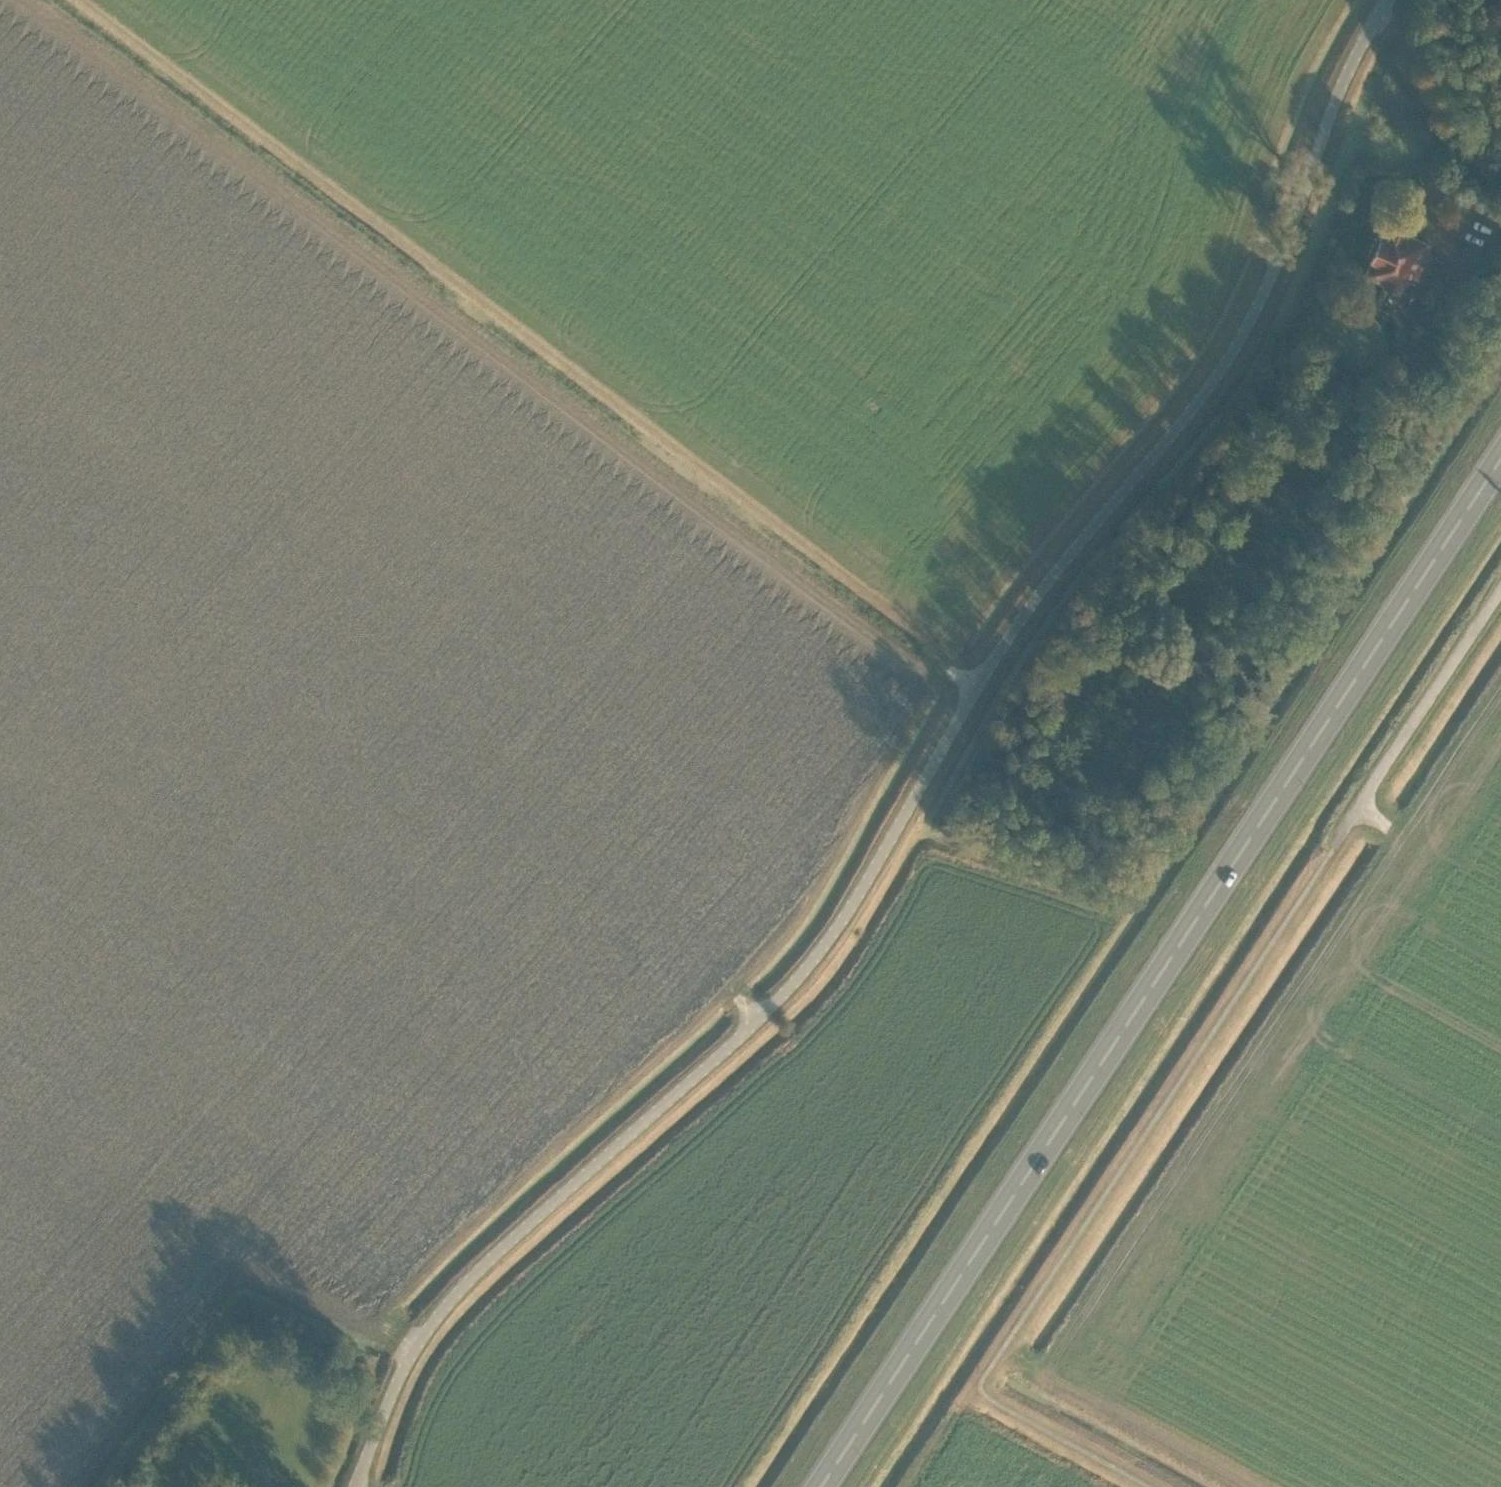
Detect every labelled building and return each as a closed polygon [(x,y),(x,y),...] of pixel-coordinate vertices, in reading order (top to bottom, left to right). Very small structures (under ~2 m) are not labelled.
[(1404,275),(1413,280),(1430,244),(1424,241),(1424,240),(1407,232),(1409,228),(1389,218),(1381,237),(1380,236),(1379,237),(1375,236),(1367,254),(1371,255),(1370,257),(1371,257),(1365,272),(1384,280),(1383,282),(1398,289),(1404,275)]
